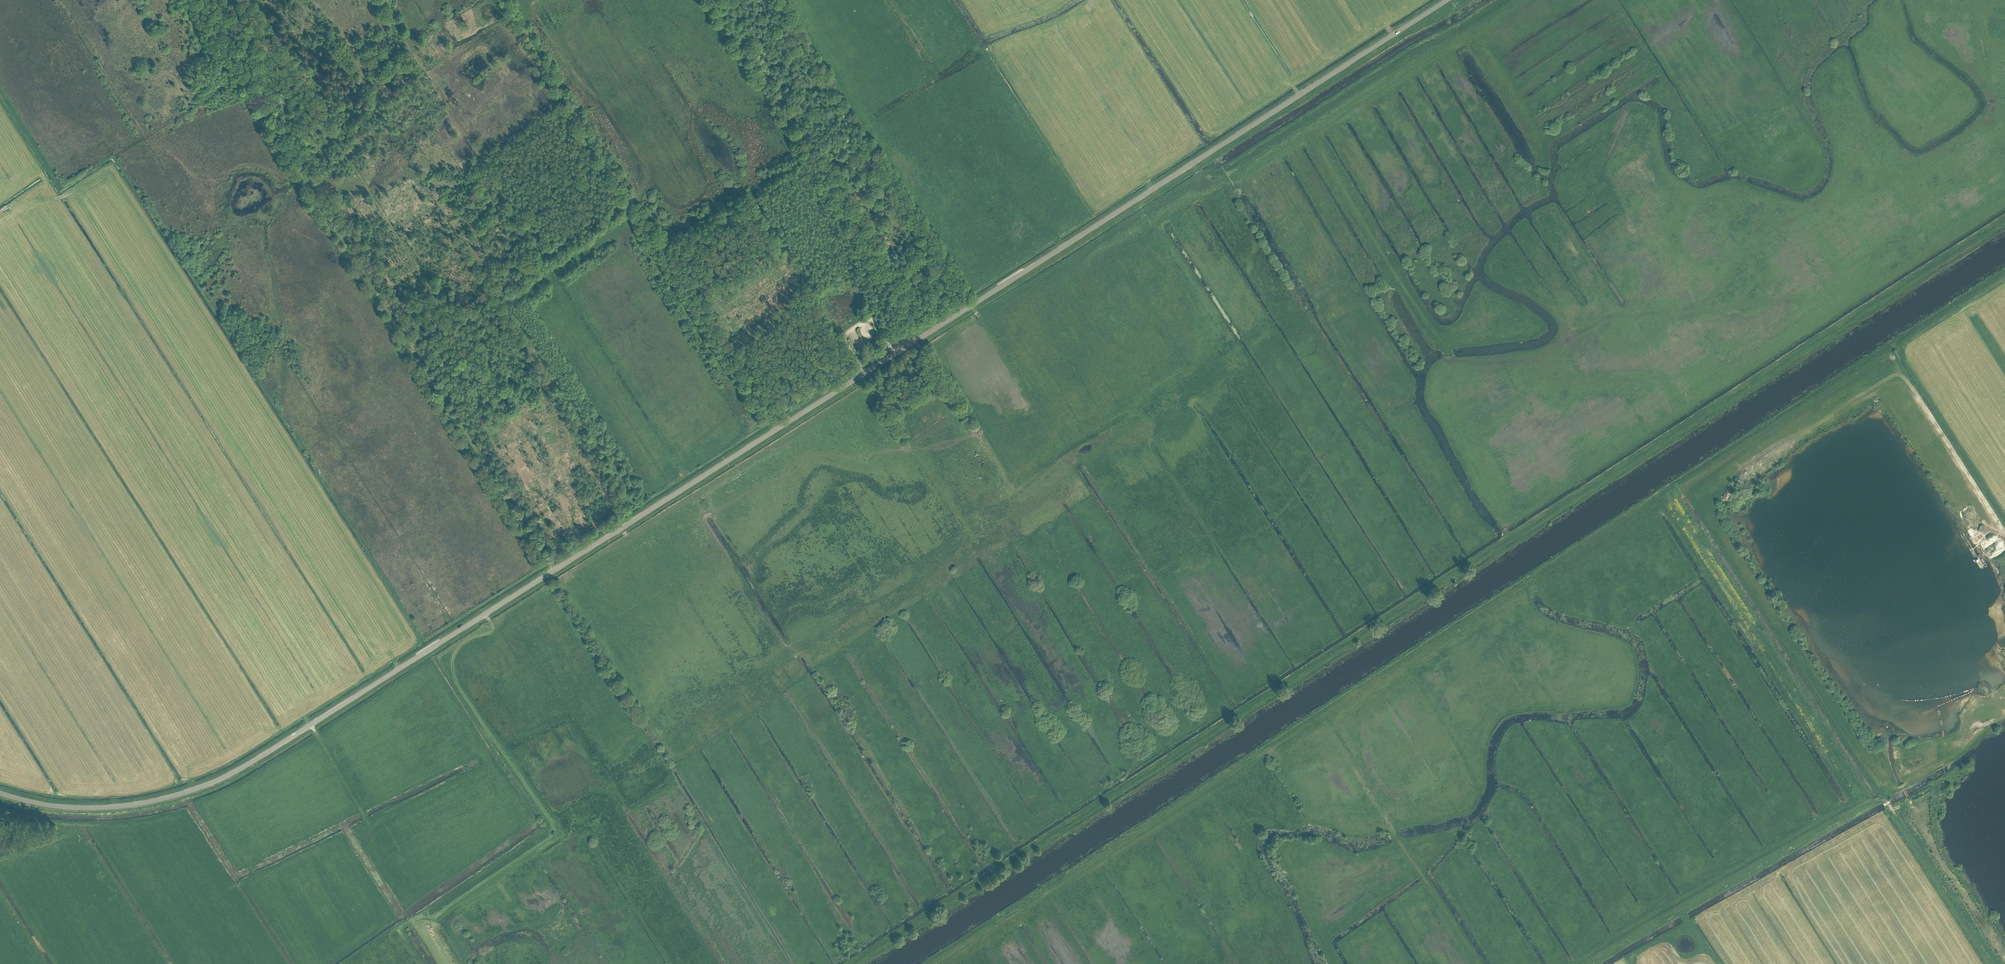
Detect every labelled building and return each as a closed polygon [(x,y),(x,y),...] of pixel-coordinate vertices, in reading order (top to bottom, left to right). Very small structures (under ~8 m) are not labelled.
[(514,43),(519,40),(513,29),(508,33),(514,43)]
